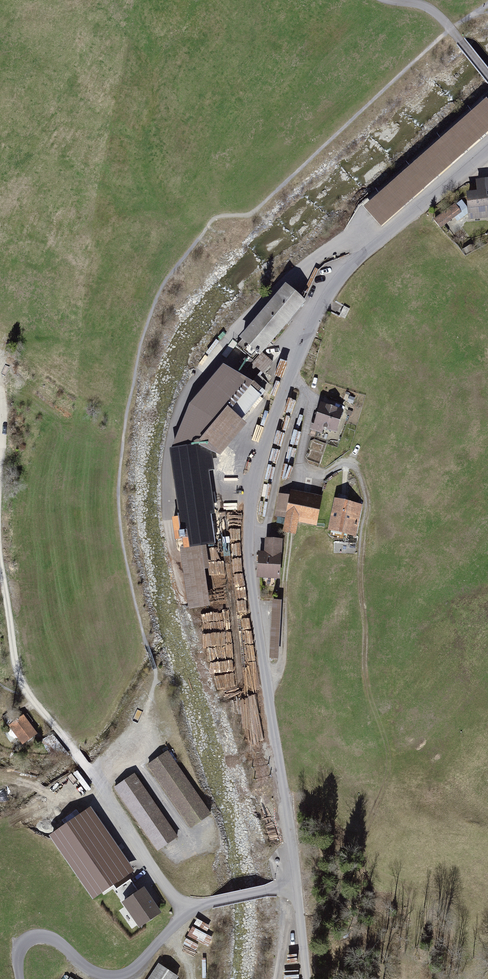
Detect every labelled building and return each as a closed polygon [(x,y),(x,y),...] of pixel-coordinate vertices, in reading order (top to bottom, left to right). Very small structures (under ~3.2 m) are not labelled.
[(383,229),(487,138),(487,102),(365,209),(383,229)] [(466,194),(468,222),(487,220),(487,181),(477,182),(477,193),(466,194)] [(307,304),(287,286),(240,340),(261,358),(307,304)] [(344,307),(340,316),(346,319),(350,310),(344,307)] [(233,401),(219,389),(211,381),(188,408),(195,414),(191,419),(207,434),(233,401)] [(251,387),(229,413),(243,425),(265,399),(251,387)] [(344,411),(323,403),(314,427),(335,435),(344,411)] [(243,426),(231,416),(218,431),(230,441),(243,426)] [(195,426),(190,420),(177,449),(204,446),(208,435),(195,426)] [(190,611),(211,606),(205,572),(210,572),(206,547),(214,547),(210,518),(215,517),(209,473),(215,472),(211,446),(204,446),(177,449),(169,450),(184,550),(181,551),(190,611)] [(322,500),(291,495),(285,534),(297,536),(299,524),(317,527),(322,500)] [(336,501),(329,533),(357,539),(364,507),(336,501)] [(266,554),(260,554),(259,580),(282,581),(284,541),(267,540),(266,554)] [(281,602),(271,602),(269,660),(279,660),(281,602)] [(23,746),(39,734),(25,714),(8,727),(10,730),(4,734),(12,745),(19,740),(23,746)] [(167,752),(147,766),(192,829),(212,815),(167,752)] [(135,774),(114,789),(158,852),(179,838),(135,774)] [(90,806),(48,834),(92,899),(134,871),(90,806)] [(144,886),(122,900),(139,926),(161,912),(144,886)] [(192,928),(188,936),(208,946),(212,938),(192,928)] [(180,978),(159,965),(150,978),(179,978),(180,978)]
